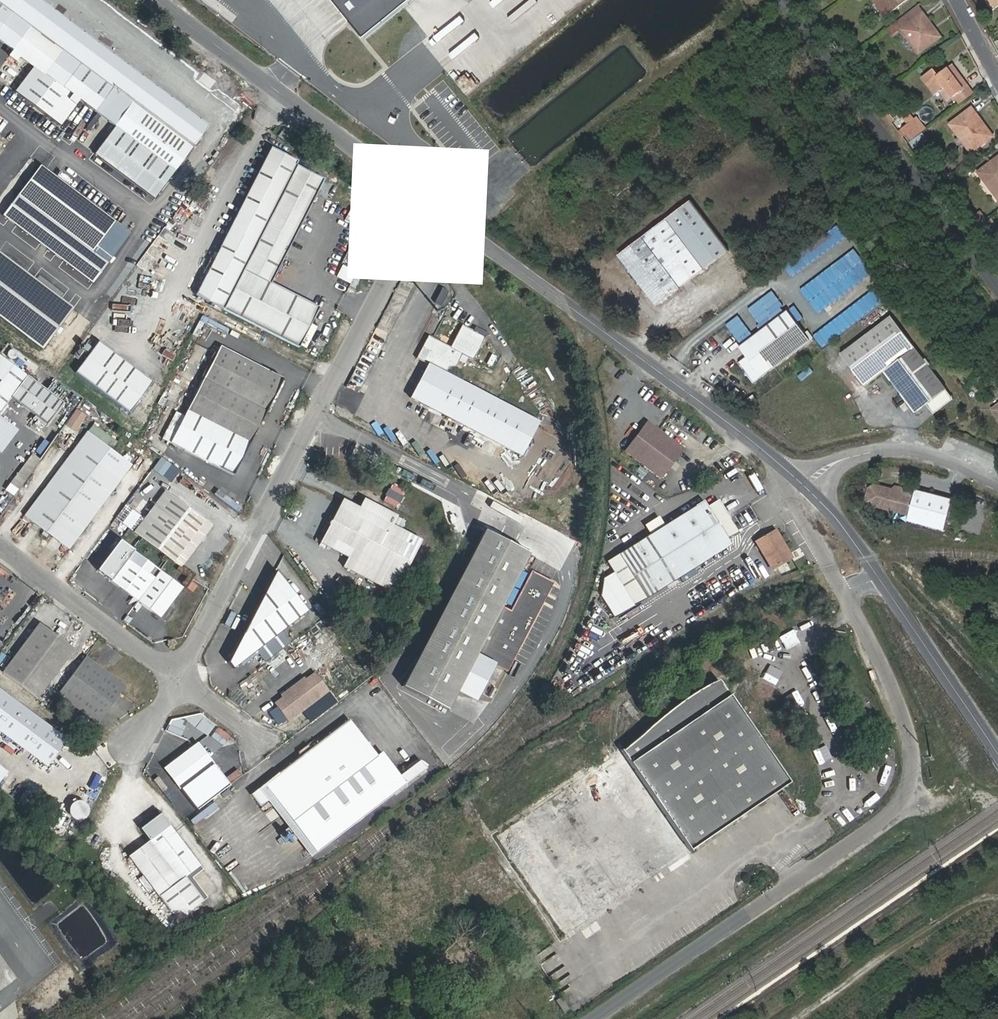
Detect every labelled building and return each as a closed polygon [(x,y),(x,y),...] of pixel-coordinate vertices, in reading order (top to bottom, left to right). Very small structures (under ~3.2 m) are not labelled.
[(365,39),(413,0),(333,0),(365,39)] [(877,5),(885,15),(906,0),(875,0),(878,4),(877,5)] [(895,21),(901,29),(923,12),(918,4),(895,21)] [(9,17),(0,11),(0,30),(9,17)] [(918,53),(940,36),(923,12),(901,29),(906,36),(909,34),(915,43),(912,45),(918,53)] [(9,17),(0,30),(0,42),(12,51),(27,30),(9,17)] [(832,26),(825,30),(831,38),(837,34),(832,26)] [(96,113),(111,92),(27,30),(12,51),(8,57),(17,63),(21,58),(35,67),(17,92),(63,127),(81,102),(96,113)] [(912,45),(915,43),(909,34),(906,36),(912,45)] [(921,76),(934,94),(939,90),(946,85),(953,95),(968,85),(952,63),(937,74),(933,68),(921,76)] [(939,90),(946,100),(953,95),(946,85),(939,90)] [(953,95),(959,103),(973,93),(968,85),(953,95)] [(96,113),(115,127),(131,107),(111,92),(96,113)] [(131,107),(115,127),(96,152),(157,198),(191,151),(131,107)] [(992,135),(971,107),(949,123),(955,131),(958,129),(967,142),(964,144),(970,151),(992,135)] [(921,121),(916,115),(911,119),(915,126),(921,121)] [(915,126),(911,119),(901,126),(905,133),(915,126)] [(925,127),(921,121),(915,126),(919,131),(925,127)] [(897,129),(901,135),(905,133),(901,126),(897,129)] [(905,133),(909,138),(919,131),(915,126),(905,133)] [(955,131),(964,144),(967,142),(958,129),(955,131)] [(190,296),(204,303),(280,153),(269,147),(190,296)] [(293,350),(315,309),(267,284),(321,179),(293,165),(295,161),(280,153),(204,303),(293,350)] [(978,171),(983,178),(986,176),(995,190),(993,191),(997,199),(997,156),(978,171)] [(135,230),(44,164),(21,195),(113,261),(135,230)] [(983,178),(993,191),(995,190),(986,176),(983,178)] [(727,252),(688,203),(616,257),(654,308),(727,252)] [(969,222),(976,232),(981,228),(988,222),(981,213),(969,222)] [(989,239),(997,232),(997,229),(991,219),(988,222),(981,228),(989,239)] [(856,247),(801,287),(820,312),(875,271),(856,247)] [(80,304),(0,248),(0,313),(50,347),(80,304)] [(338,275),(352,282),(358,270),(345,263),(338,275)] [(815,333),(824,345),(889,297),(881,285),(815,333)] [(751,307),(764,324),(787,307),(774,289),(751,307)] [(809,340),(787,311),(738,347),(745,356),(737,362),(751,383),(809,340)] [(954,397),(889,312),(838,350),(864,385),(884,370),(915,410),(926,402),(935,413),(954,397)] [(729,324),(743,341),(754,332),(740,314),(729,324)] [(451,344),(428,333),(416,356),(427,363),(409,397),(425,405),(417,419),(458,441),(466,427),(519,455),(537,419),(450,372),(461,353),(473,359),(483,340),(472,333),(474,329),(462,322),(451,344)] [(483,340),(486,335),(474,329),(472,333),(483,340)] [(146,384),(92,343),(69,375),(128,419),(146,384)] [(279,376),(218,344),(168,441),(231,473),(279,376)] [(65,404),(2,358),(0,360),(0,418),(14,399),(49,425),(65,404)] [(334,404),(343,409),(352,392),(343,387),(334,404)] [(78,407),(68,424),(80,430),(89,413),(78,407)] [(683,448),(647,420),(623,452),(660,479),(683,448)] [(129,469),(89,440),(30,521),(70,551),(129,469)] [(874,483),(867,489),(864,498),(868,504),(907,514),(905,521),(942,531),(950,499),(915,489),(913,495),(898,491),(890,489),(874,483)] [(210,529),(162,493),(131,535),(167,561),(180,570),(210,529)] [(358,507),(343,500),(319,541),(348,556),(343,565),(395,594),(421,540),(392,525),(397,515),(363,499),(358,507)] [(702,500),(647,535),(616,555),(644,598),(696,565),(729,544),(727,539),(737,533),(716,499),(705,506),(702,500)] [(789,556),(773,529),(753,542),(765,560),(770,568),(789,556)] [(526,554),(483,532),(402,688),(447,710),(460,684),(475,656),(502,670),(506,673),(552,582),(530,571),(509,612),(499,607),(526,554)] [(110,583),(137,602),(160,572),(132,551),(110,583)] [(644,598),(616,555),(606,561),(634,604),(644,598)] [(760,562),(766,571),(770,568),(765,560),(760,562)] [(601,579),(596,614),(603,623),(634,604),(606,561),(599,566),(597,572),(601,579)] [(644,598),(650,607),(702,574),(696,565),(644,598)] [(137,602),(159,618),(181,588),(160,572),(137,602)] [(305,614),(274,574),(227,666),(231,672),(305,614)] [(820,601),(827,597),(822,588),(815,592),(820,601)] [(603,623),(605,626),(636,608),(634,604),(603,623)] [(71,649),(40,626),(7,671),(38,695),(71,649)] [(126,684),(88,654),(60,691),(67,696),(65,700),(72,706),(75,703),(98,720),(126,684)] [(460,684),(488,698),(502,670),(475,656),(460,684)] [(284,702),(275,709),(287,724),(328,693),(316,678),(307,685),(303,680),(280,698),(284,702)] [(718,685),(715,680),(695,693),(699,698),(718,685)] [(0,685),(0,729),(49,765),(69,738),(0,685)] [(651,724),(626,747),(621,752),(689,851),(786,784),(718,685),(699,698),(695,693),(694,692),(677,703),(651,724)] [(380,754),(352,718),(313,748),(316,751),(352,725),(376,757),(380,754)] [(90,735),(98,729),(90,722),(83,730),(90,735)] [(284,776),(282,773),(255,793),(265,806),(271,801),(278,796),(318,850),(401,786),(392,775),(397,769),(383,752),(380,754),(376,757),(352,725),(316,751),(313,748),(312,747),(309,749),(303,753),(307,757),(284,776)] [(199,743),(167,766),(200,811),(232,786),(199,743)] [(301,752),(301,757),(282,773),(284,776),(307,757),(303,753),(309,749),(307,745),(302,748),(301,752)] [(271,801),(315,858),(432,766),(425,757),(402,775),(397,769),(392,775),(401,786),(318,850),(278,796),(271,801)] [(233,788),(225,794),(228,799),(236,792),(233,788)] [(143,831),(152,844),(133,858),(177,914),(191,915),(208,902),(190,878),(205,866),(165,814),(143,831)] [(208,902),(213,898),(198,879),(208,870),(205,866),(190,878),(208,902)] [(559,998),(553,1002),(562,1014),(568,1010),(559,998)]
